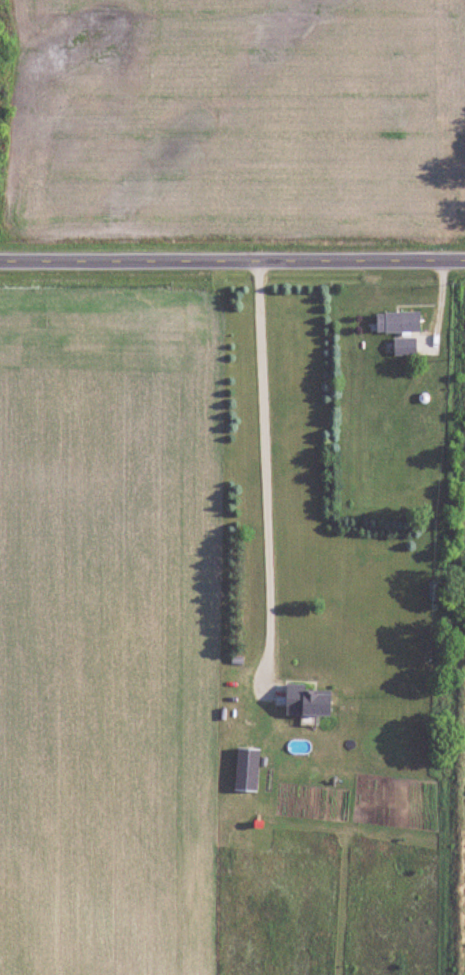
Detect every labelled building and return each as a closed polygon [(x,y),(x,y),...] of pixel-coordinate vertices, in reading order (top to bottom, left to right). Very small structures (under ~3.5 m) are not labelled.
[(421,312),(378,312),(378,332),(421,332),(421,312)] [(394,338),(394,355),(417,355),(417,338),(394,338)] [(286,715),(330,715),(331,691),(303,691),(303,684),(286,684),(286,715)] [(237,791),(259,791),(259,749),(237,748),(237,791)]
